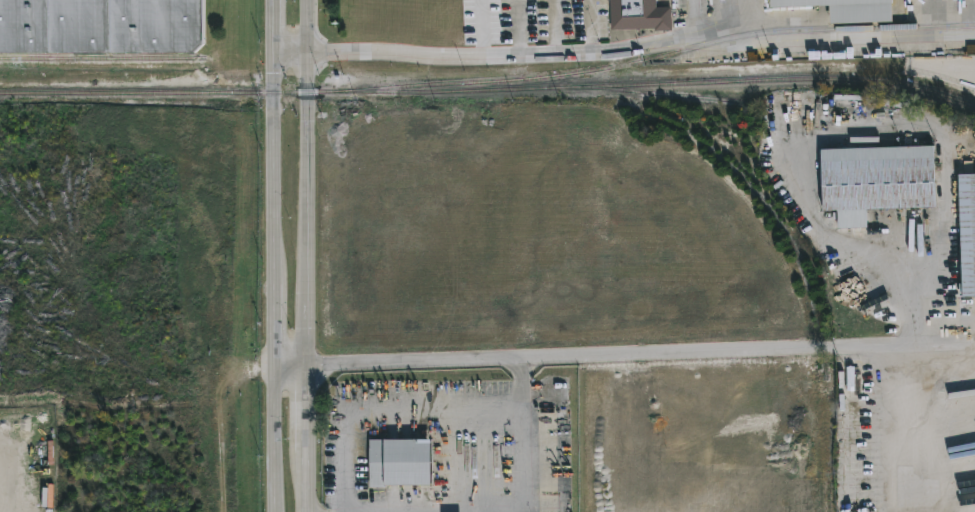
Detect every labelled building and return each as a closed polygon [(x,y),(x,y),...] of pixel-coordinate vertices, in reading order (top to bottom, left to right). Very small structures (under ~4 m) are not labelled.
[(136,52),(0,52),(0,0),(204,0),(204,42),(195,51),(136,52)] [(611,29),(611,0),(656,0),(656,7),(672,6),(672,29),(655,30),(655,27),(611,29)] [(772,6),(772,0),(894,0),(895,20),(832,22),(832,4),(772,6)] [(869,209),(870,227),(840,228),(840,210),(825,211),(823,149),(936,145),(938,206),(869,209)] [(961,169),(974,168),(974,297),(964,297),(962,205),(956,205),(955,195),(961,195),(961,169)] [(432,440),(432,461),(438,461),(437,486),(370,487),(370,439),(432,440)]
